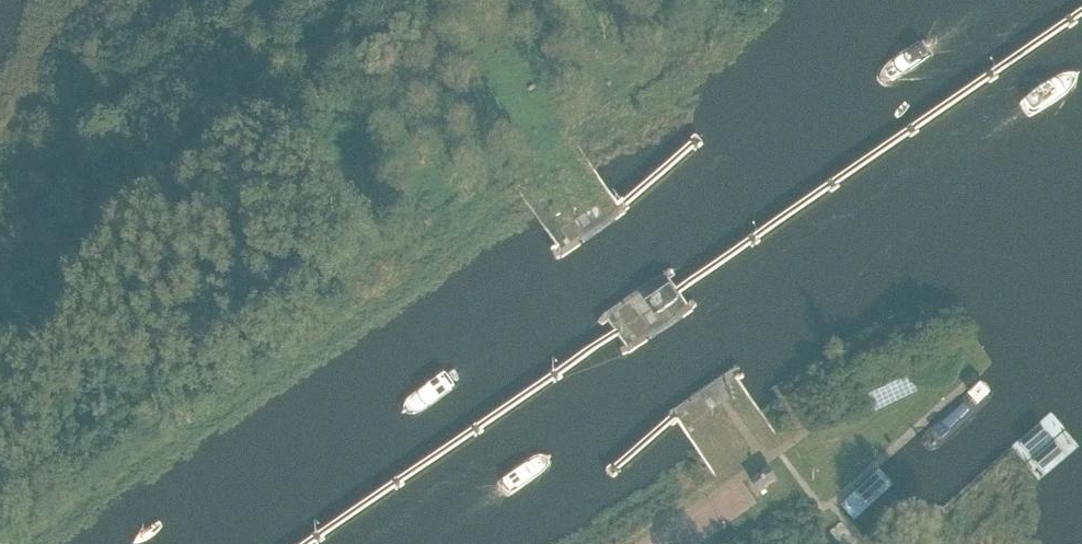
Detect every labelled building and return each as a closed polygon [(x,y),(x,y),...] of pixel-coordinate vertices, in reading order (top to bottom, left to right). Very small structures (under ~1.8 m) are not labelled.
[(1078,22),(1071,13),(1062,20),(1069,28),(1078,22)] [(998,77),(992,68),(982,74),(989,83),(998,77)] [(919,131),(913,122),(903,128),(910,137),(919,131)] [(697,136),(695,135),(687,142),(694,151),(703,143),(701,141),(697,136)] [(839,185),(833,177),(824,183),(830,192),(839,185)] [(760,240),(754,231),(744,237),(751,246),(760,240)] [(620,470),(613,462),(605,469),(607,471),(611,476),(613,477),(620,470)] [(758,493),(774,481),(767,471),(751,483),(758,493)]
